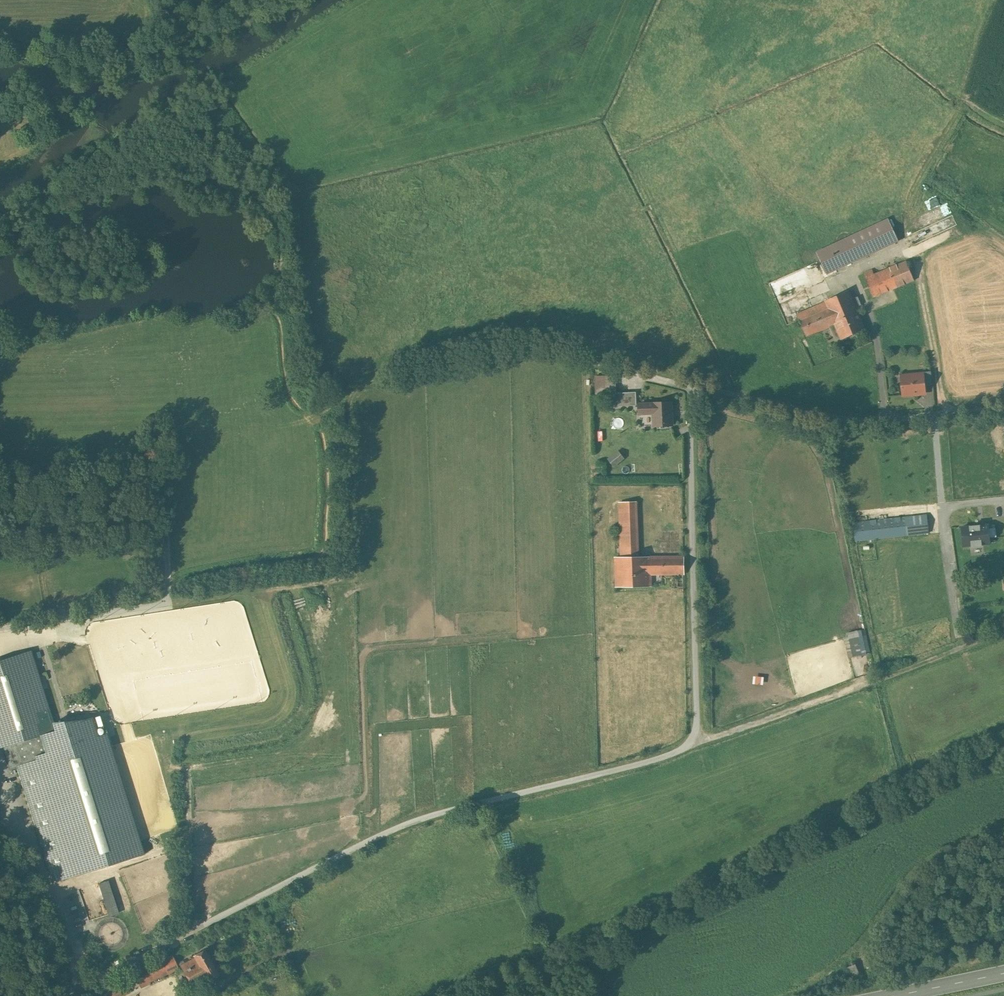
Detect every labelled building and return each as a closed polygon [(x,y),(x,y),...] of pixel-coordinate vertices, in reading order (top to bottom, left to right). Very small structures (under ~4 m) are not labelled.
[(935,218),(952,213),(950,205),(932,210),(935,218)] [(844,238),(847,245),(854,259),(895,239),(885,219),(844,238)] [(847,245),(819,259),(826,272),(854,259),(847,245)] [(904,260),(887,267),(895,286),(912,278),(904,260)] [(808,265),(771,282),(777,295),(796,286),(794,282),(812,274),(808,265)] [(860,272),(863,278),(872,274),(870,267),(860,272)] [(863,278),(871,296),(895,286),(887,267),(872,274),(863,278)] [(825,308),(819,310),(824,321),(829,318),(855,307),(854,307),(851,298),(847,291),(822,301),(825,308)] [(856,296),(851,298),(854,307),(860,304),(856,296)] [(825,308),(822,301),(801,310),(804,317),(819,310),(825,308)] [(832,325),(827,328),(833,342),(864,328),(855,307),(829,318),(832,325)] [(804,335),(827,328),(832,325),(829,318),(824,321),(819,310),(804,317),(798,319),(799,323),(804,335)] [(922,373),(924,390),(925,390),(926,389),(927,388),(927,387),(927,386),(928,385),(930,385),(931,385),(931,384),(932,384),(930,371),(922,372),(922,373)] [(922,373),(901,375),(903,395),(913,394),(914,395),(917,394),(918,393),(924,393),(924,390),(922,373)] [(636,391),(615,392),(616,405),(636,405),(636,391)] [(651,404),(638,405),(638,413),(653,413),(653,426),(670,425),(670,414),(669,414),(669,402),(651,403),(651,404)] [(622,449),(611,457),(615,462),(626,454),(622,449)] [(620,502),(620,557),(629,557),(637,556),(637,501),(620,502)] [(926,514),(853,522),(855,540),(928,532),(926,514)] [(987,526),(966,527),(968,545),(976,544),(976,542),(988,541),(987,526)] [(649,556),(637,556),(629,557),(630,585),(650,584),(650,573),(649,556)] [(683,556),(649,556),(650,573),(683,573),(683,556)] [(620,557),(614,557),(615,585),(630,585),(629,557),(620,557)] [(863,636),(849,639),(853,657),(867,654),(863,636)] [(104,734),(98,715),(87,719),(53,723),(30,650),(0,659),(0,747),(2,747),(9,769),(14,767),(51,883),(143,855),(105,733),(104,734)] [(108,880),(99,884),(110,916),(119,913),(108,880)] [(193,955),(194,957),(207,980),(218,974),(203,949),(193,955)] [(172,955),(133,972),(139,984),(177,966),(172,955)] [(194,957),(180,965),(193,988),(207,980),(194,957)] [(853,977),(862,974),(858,963),(850,966),(853,977)] [(113,982),(116,988),(126,984),(123,977),(113,982)] [(120,995),(123,995),(130,993),(126,984),(117,989),(120,995)] [(101,991),(103,995),(120,995),(116,988),(115,985),(101,991)]
